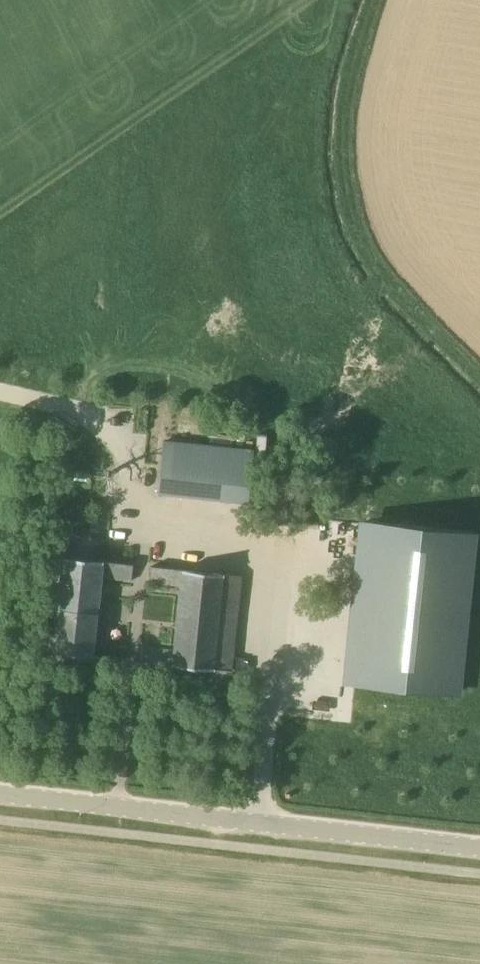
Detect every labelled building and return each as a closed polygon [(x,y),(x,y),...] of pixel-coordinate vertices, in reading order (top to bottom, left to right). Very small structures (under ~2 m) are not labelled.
[(255,448),(165,438),(159,491),(249,501),(255,448)] [(470,535),(369,524),(352,685),(452,696),(470,535)] [(185,548),(153,545),(150,582),(181,586),(173,665),(232,671),(234,647),(241,576),(183,569),(185,548)] [(133,564),(63,557),(56,628),(53,652),(93,656),(101,577),(132,580),(133,564)]
